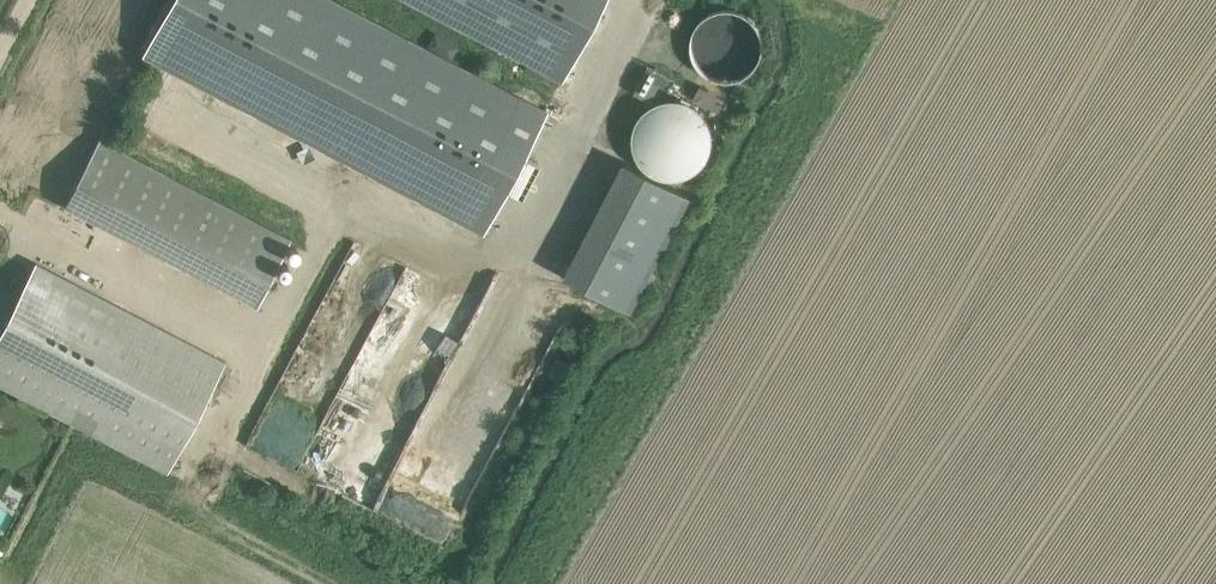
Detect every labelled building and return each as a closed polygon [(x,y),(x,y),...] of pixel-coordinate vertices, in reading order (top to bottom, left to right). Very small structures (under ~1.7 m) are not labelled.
[(336,0),(171,0),(143,53),(483,231),(500,198),(517,207),(542,159),(525,150),(546,110),(336,0)] [(562,82),(605,0),(406,0),(562,82)] [(693,38),(692,44),(692,50),(694,56),(696,62),(700,68),(704,72),(709,76),(717,79),(724,81),(733,81),(743,78),(750,74),(756,68),(760,62),(763,54),(764,47),(763,39),(761,33),(758,25),(752,19),(745,14),(736,10),(727,10),(720,10),(714,12),(707,16),(701,21),(697,26),(694,32),(693,38)] [(434,32),(426,46),(450,60),(458,45),(434,32)] [(648,67),(635,92),(652,101),(660,85),(667,88),(671,79),(648,67)] [(738,80),(732,92),(743,97),(749,85),(738,80)] [(701,85),(695,98),(720,111),(727,98),(701,85)] [(635,131),(634,141),(635,150),(639,159),(645,166),(652,171),(660,175),(669,178),(680,177),(692,173),(702,166),(710,156),(713,146),(713,134),(710,122),(704,113),(695,105),(683,100),(671,99),(659,102),(651,106),(644,113),(637,122),(635,131)] [(291,238),(120,149),(99,138),(65,203),(257,303),(291,238)] [(57,272),(35,261),(0,328),(0,383),(168,471),(225,360),(57,272)]
